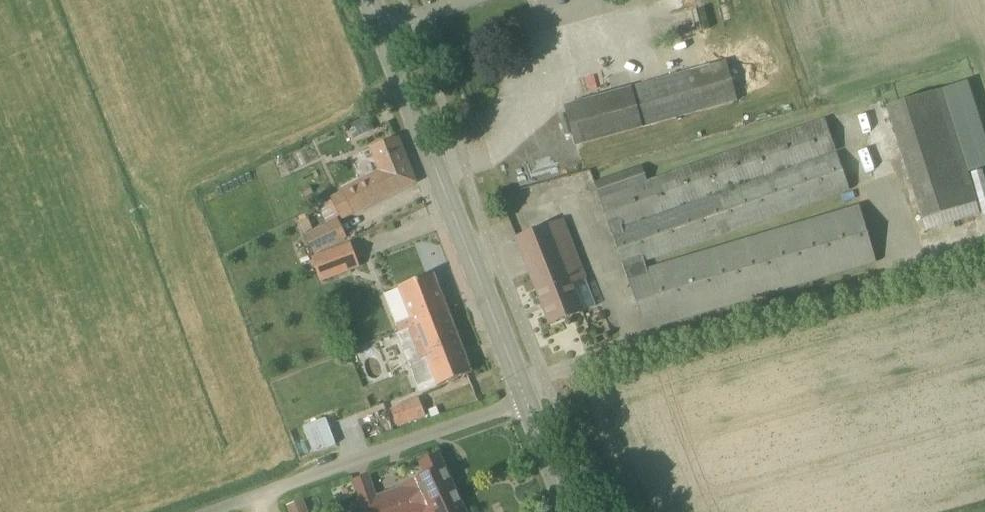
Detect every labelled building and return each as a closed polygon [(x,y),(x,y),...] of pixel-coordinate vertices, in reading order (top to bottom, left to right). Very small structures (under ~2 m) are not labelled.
[(728,69),(725,61),(564,107),(564,108),(565,108),(576,145),(736,99),(736,97),(728,69)] [(927,231),(979,215),(975,202),(977,201),(940,88),(886,106),(927,231)] [(348,126),(353,139),(373,130),(368,117),(348,126)] [(850,190),(825,117),(648,178),(643,166),(595,182),(645,328),(875,259),(859,204),(648,268),(646,261),(850,190)] [(355,213),(415,182),(398,138),(374,148),(383,171),(341,189),(343,192),(331,198),(333,202),(342,216),(343,218),(355,212),(355,213)] [(314,252),(346,236),(338,219),(305,234),(314,252)] [(551,324),(585,312),(584,310),(574,284),(587,281),(588,281),(565,220),(517,238),(551,324)] [(322,279),(358,266),(350,245),(314,258),(322,279)] [(402,333),(450,314),(434,274),(398,288),(410,318),(398,322),(402,333)] [(574,284),(584,310),(596,305),(587,281),(574,284)] [(472,373),(450,314),(402,333),(414,363),(427,357),(439,386),(472,373)] [(418,399),(391,409),(398,428),(425,418),(418,399)] [(455,486),(445,466),(439,452),(420,462),(426,476),(398,490),(362,503),(365,511),(423,491),(429,497),(455,486)] [(455,486),(429,497),(423,491),(365,511),(419,511),(431,507),(433,511),(467,511),(455,486)] [(286,501),(289,511),(315,511),(311,496),(286,501)]
